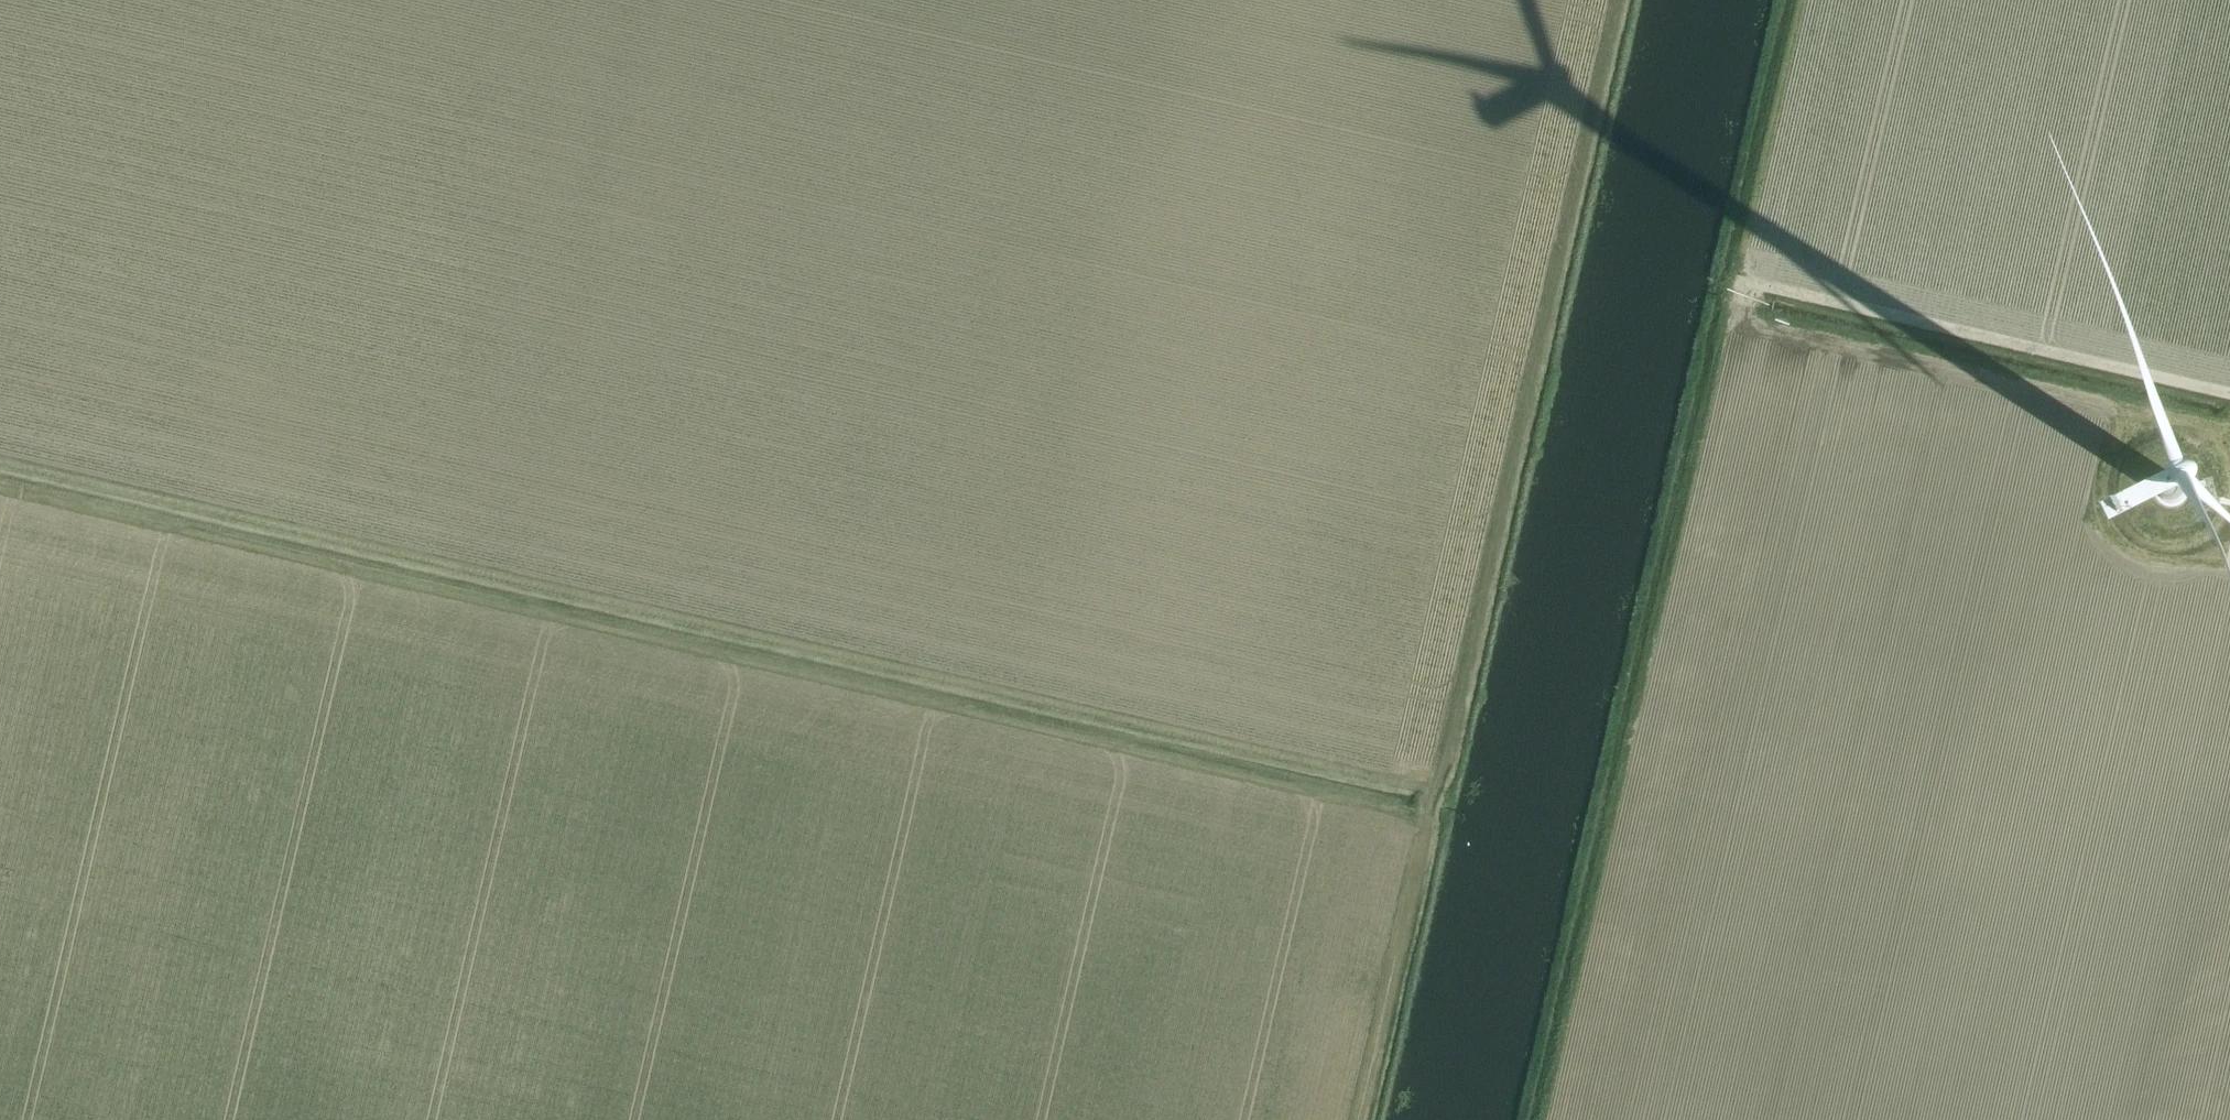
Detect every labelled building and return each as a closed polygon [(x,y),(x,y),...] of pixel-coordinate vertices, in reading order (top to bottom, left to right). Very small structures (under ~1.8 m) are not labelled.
[(2149,486),(2149,489),(2149,492),(2150,495),(2151,497),(2152,500),(2153,502),(2155,504),(2157,506),(2159,508),(2162,509),(2164,510),(2167,511),(2170,511),(2172,511),(2175,511),(2178,510),(2180,509),(2183,508),(2185,506),(2187,504),(2189,502),(2190,500),(2192,497),(2192,495),(2193,492),(2193,489),(2193,486),(2192,484),(2192,481),(2190,479),(2189,476),(2187,474),(2185,472),(2183,471),(2180,469),(2178,468),(2175,468),(2172,467),(2170,467),(2167,468),(2164,468),(2162,469),(2159,471),(2157,472),(2155,474),(2153,476),(2152,479),(2151,481),(2150,484),(2149,486)]
